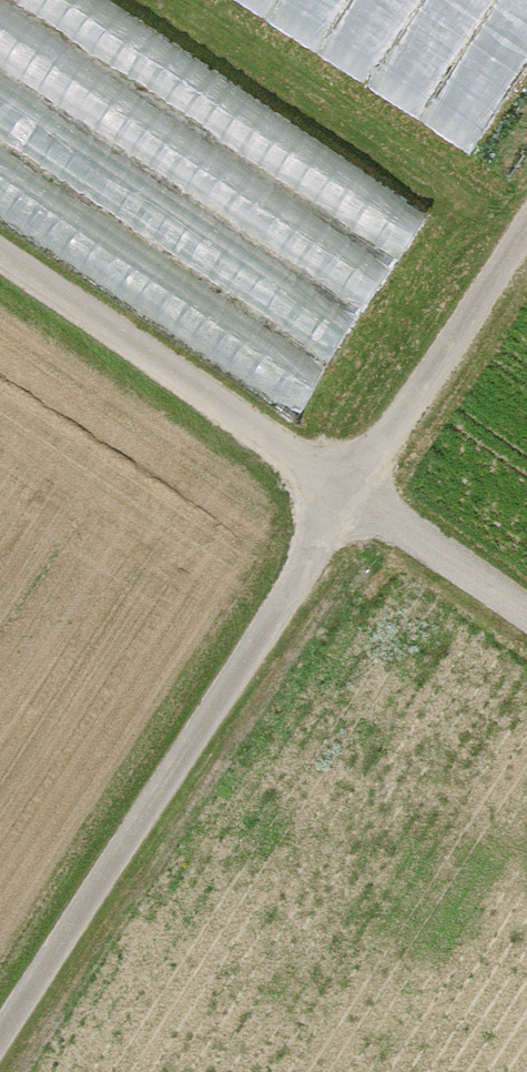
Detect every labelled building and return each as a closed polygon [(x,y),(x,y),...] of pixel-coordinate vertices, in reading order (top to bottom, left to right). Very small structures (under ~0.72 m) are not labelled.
[(264,379),(236,319),(260,334),(279,325),(286,387),(307,392),(361,310),(322,302),(317,324),(284,251),(367,305),(431,207),(116,0),(0,0),(0,206),(264,379)] [(496,140),(526,88),(526,0),(267,0),(496,140)]
